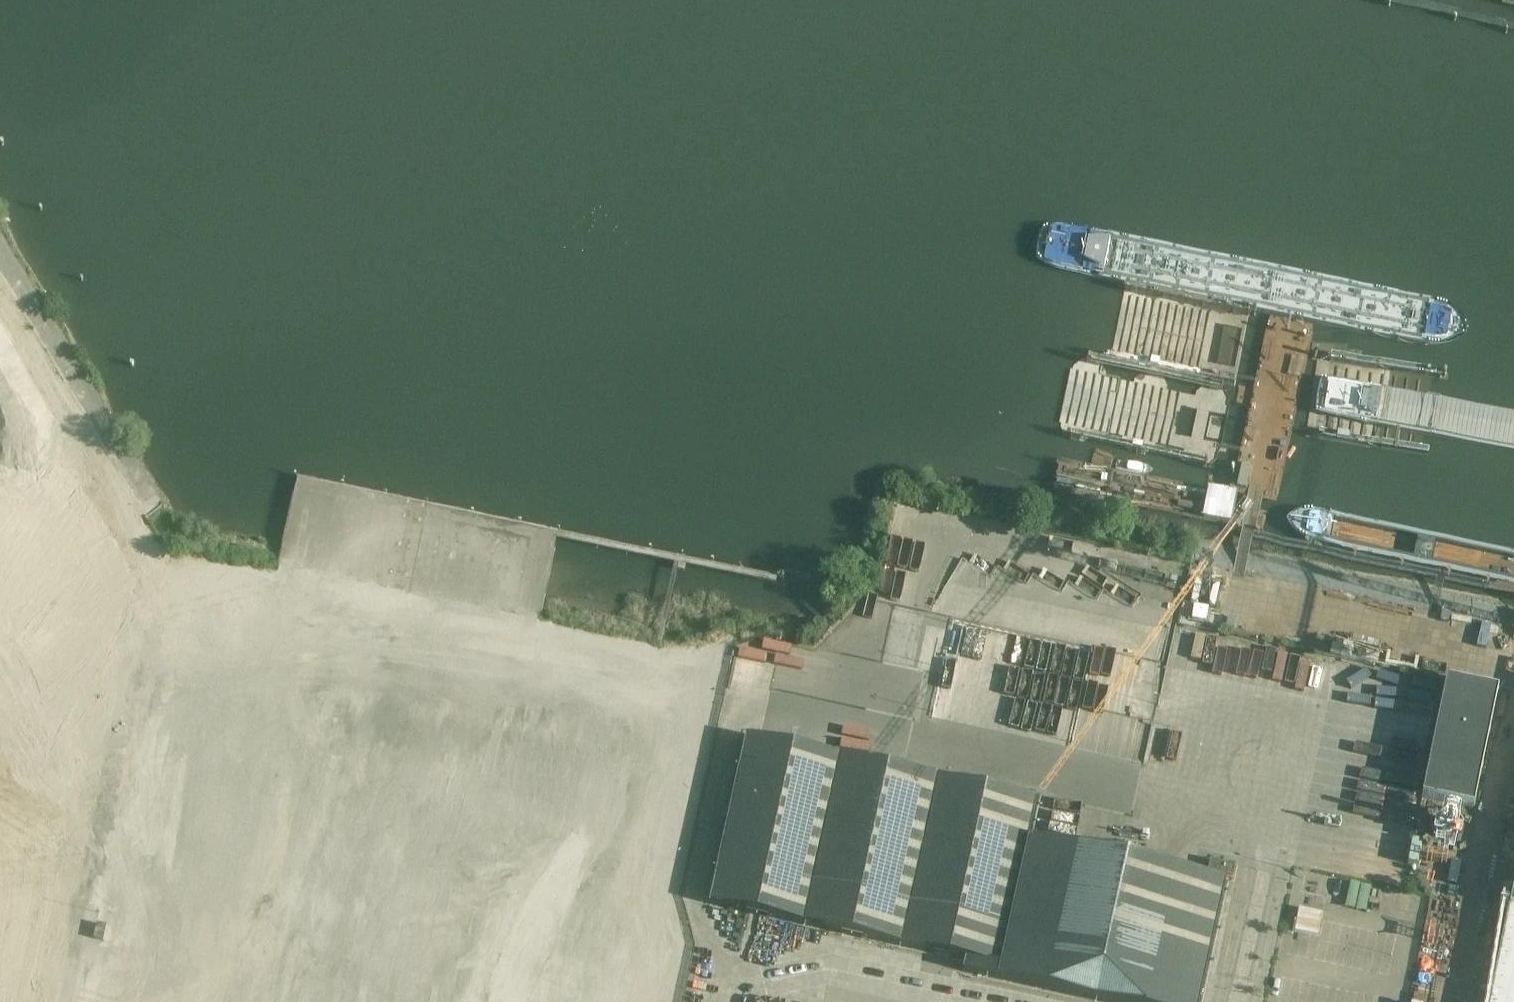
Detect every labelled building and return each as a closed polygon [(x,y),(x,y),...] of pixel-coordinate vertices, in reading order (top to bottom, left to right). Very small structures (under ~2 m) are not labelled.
[(1447,682),(1422,800),(1474,810),(1499,693),(1447,682)] [(1174,873),(1175,872),(1153,867),(1152,868),(1101,857),(1101,856),(1080,851),(1079,852),(1028,841),(1037,801),(997,793),(997,791),(975,787),(975,788),(899,771),(900,770),(878,765),(878,766),(805,750),(805,749),(783,745),(783,746),(746,738),(709,905),(746,913),(746,914),(768,919),(768,918),(841,934),(841,935),(862,940),(863,938),(965,961),(963,972),(1099,1001),(1200,1001),(1226,884),(1174,873)] [(1235,867),(1211,861),(1209,873),(1232,878),(1235,867)] [(1509,909),(1490,1001),(1513,1001),(1513,885),(1509,909)] [(98,924),(94,939),(104,941),(107,926),(98,924)]
